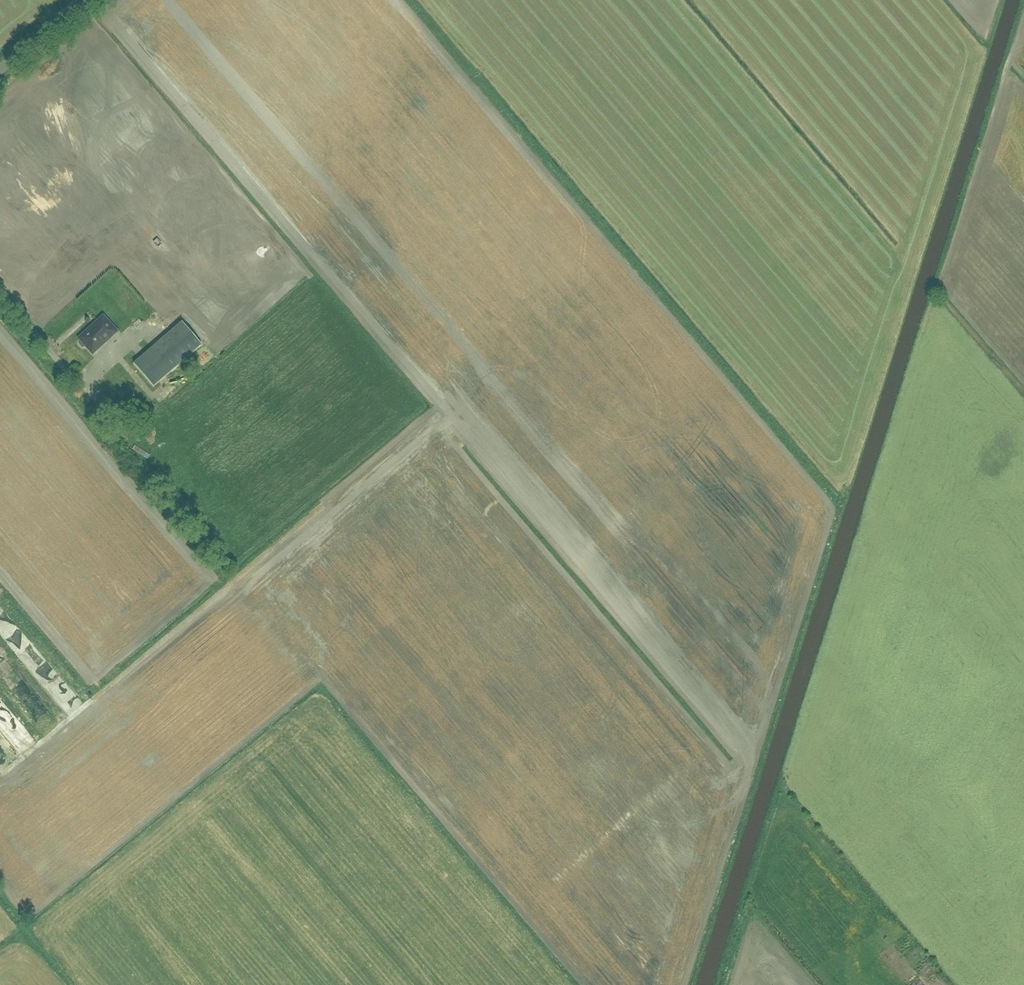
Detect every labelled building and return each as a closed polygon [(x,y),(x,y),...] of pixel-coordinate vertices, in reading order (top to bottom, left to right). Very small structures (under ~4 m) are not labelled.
[(117,332),(103,317),(79,339),(80,340),(79,341),(79,344),(82,348),(84,348),(86,347),(92,354),(117,332)] [(202,345),(182,322),(133,364),(153,387),(202,345)] [(18,738),(26,733),(23,729),(15,734),(18,738)]
